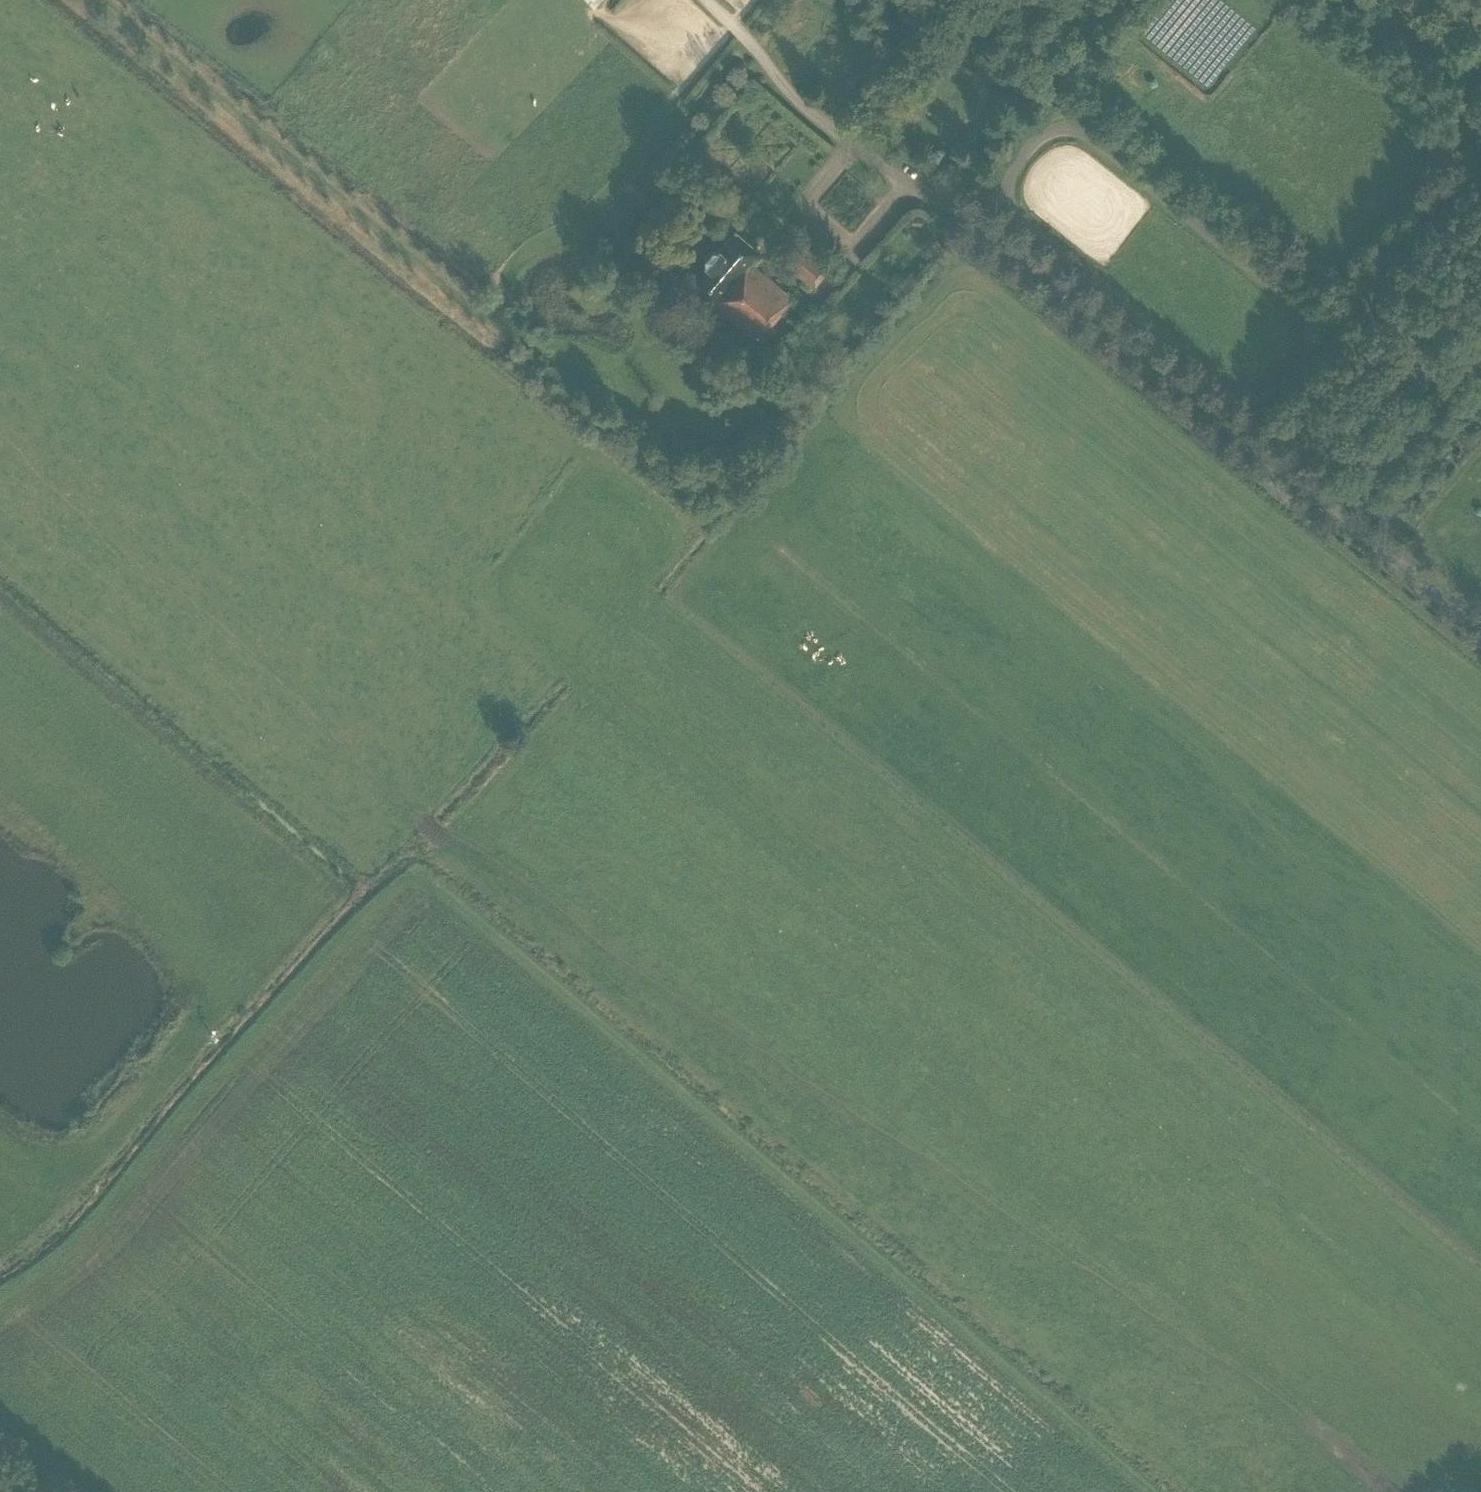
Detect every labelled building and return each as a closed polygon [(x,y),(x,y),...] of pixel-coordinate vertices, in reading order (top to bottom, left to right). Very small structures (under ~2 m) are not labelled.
[(763,335),(781,314),(780,313),(792,298),(751,264),(760,253),(735,232),(719,250),(712,250),(704,259),(705,267),(689,285),(714,306),(757,342),(760,339),(763,342),(766,338),(763,335)] [(779,236),(767,250),(808,283),(821,268),(807,255),(805,257),(779,236)]
